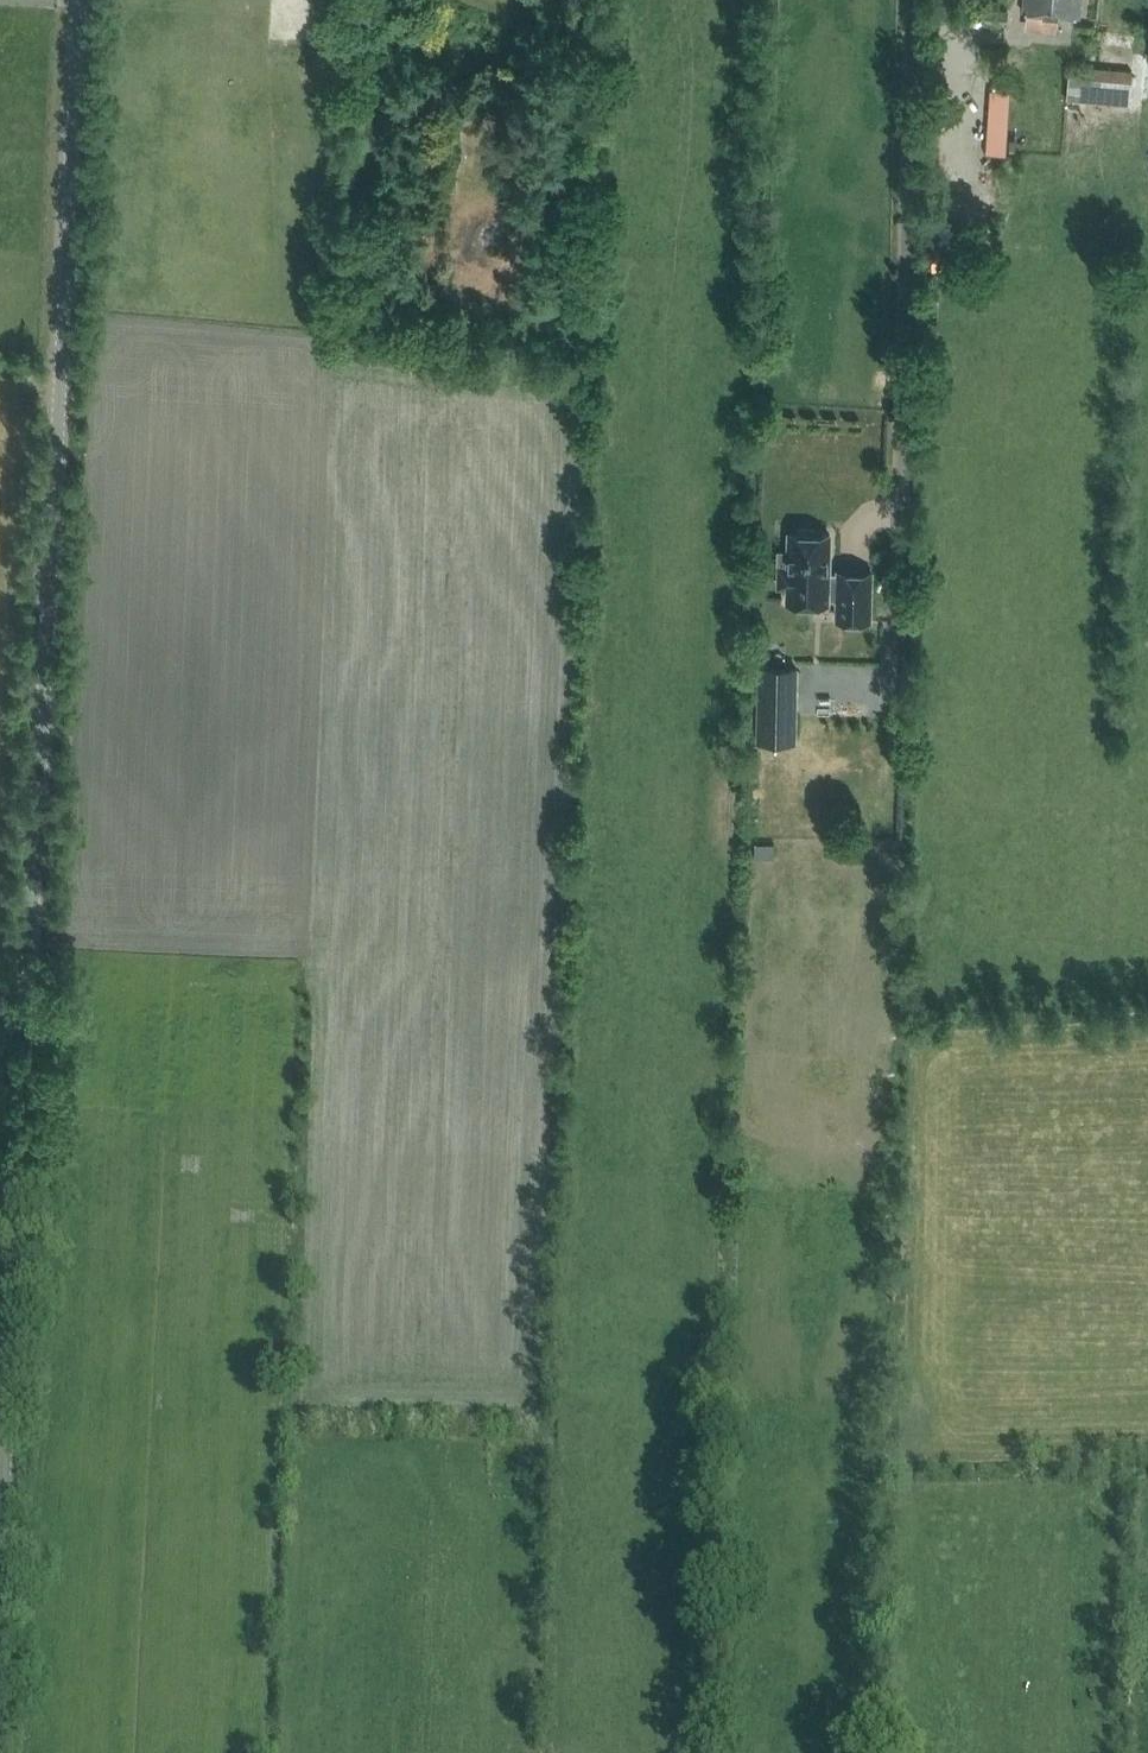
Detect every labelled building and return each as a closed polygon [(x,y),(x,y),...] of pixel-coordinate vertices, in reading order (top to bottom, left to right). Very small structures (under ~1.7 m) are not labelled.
[(1082,0),(1023,0),(1022,11),(1080,16),(1082,0)] [(982,7),(981,23),(1007,25),(1008,9),(982,7)] [(1132,70),(1071,64),(1068,98),(1129,104),(1132,70)] [(1010,150),(1009,86),(989,86),(990,150),(1010,150)] [(794,532),(790,532),(789,566),(783,567),(779,572),(779,578),(783,583),(788,585),(788,600),(828,601),(828,598),(838,598),(837,618),(870,619),(872,571),(839,570),(839,574),(829,574),(830,533),(818,533),(813,528),(799,527),(794,532)] [(797,668),(759,667),(758,738),(796,739),(797,668)]
